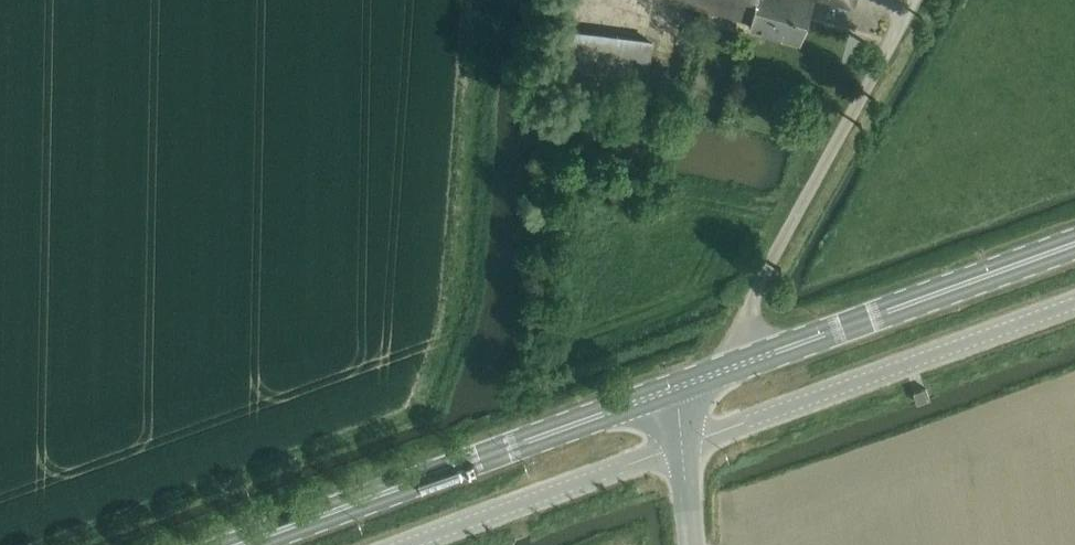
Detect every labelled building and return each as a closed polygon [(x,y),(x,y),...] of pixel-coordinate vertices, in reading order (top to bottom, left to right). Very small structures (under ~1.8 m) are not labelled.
[(751,22),(750,27),(801,43),(814,0),(670,0),(751,22)] [(647,97),(653,45),(563,33),(556,86),(647,97)] [(917,391),(920,401),(933,397),(929,387),(917,391)]
